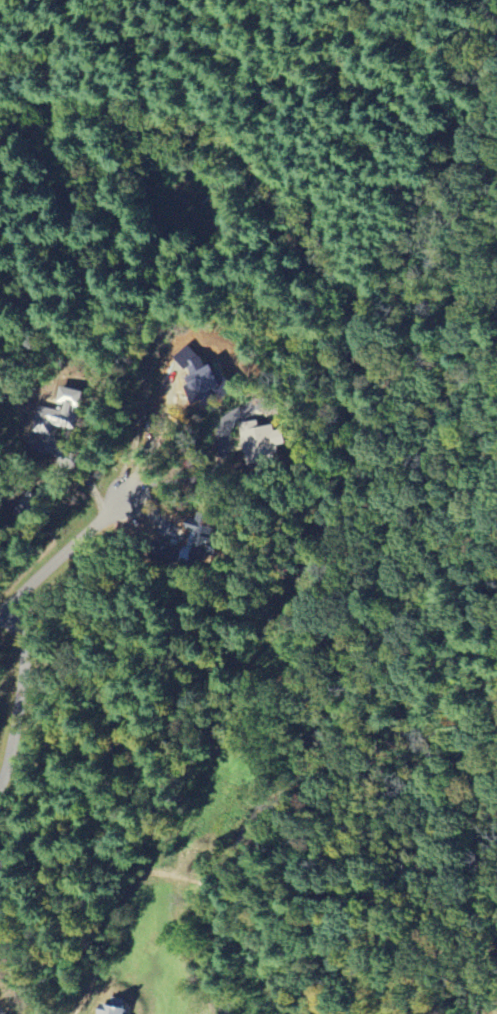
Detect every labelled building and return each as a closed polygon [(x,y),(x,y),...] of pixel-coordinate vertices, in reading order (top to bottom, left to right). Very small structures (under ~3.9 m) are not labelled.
[(223,364),(210,369),(202,346),(184,353),(193,376),(191,377),(196,389),(192,391),(197,405),(210,401),(211,405),(224,400),(220,389),(231,385),(223,364)] [(35,432),(55,436),(57,426),(82,430),(86,411),(87,411),(90,391),(65,387),(62,403),(69,404),(68,411),(40,407),(35,432)] [(240,424),(250,472),(268,468),(267,461),(282,458),(279,445),(290,443),(287,430),(278,432),(276,425),(260,428),(259,421),(240,424)] [(207,562),(217,529),(211,527),(215,518),(202,513),(200,522),(191,519),(188,527),(198,530),(193,547),(199,549),(196,558),(207,562)] [(137,1009),(129,1008),(131,1000),(118,998),(117,1005),(112,1004),(111,1013),(136,1013),(137,1009)]
